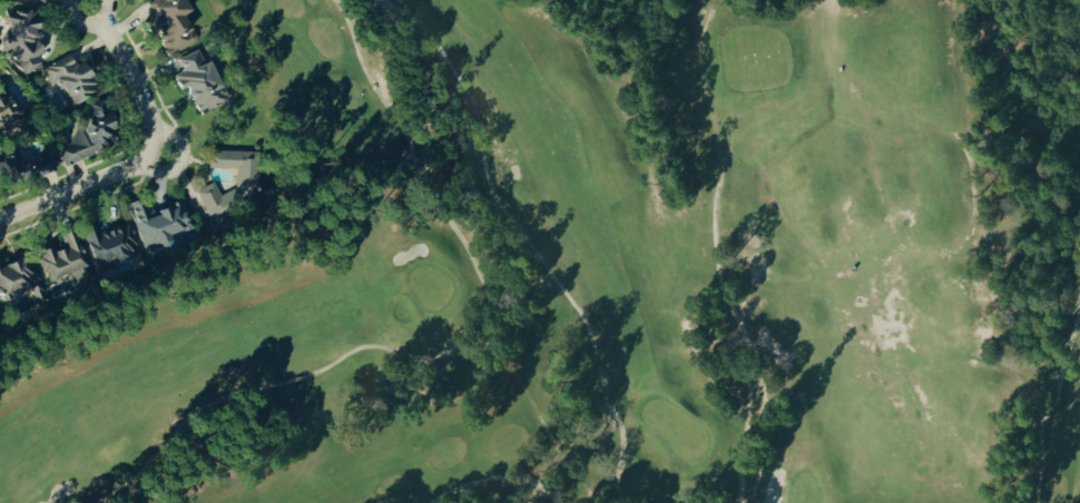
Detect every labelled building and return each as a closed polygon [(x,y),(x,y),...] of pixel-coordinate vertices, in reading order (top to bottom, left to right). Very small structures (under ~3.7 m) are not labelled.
[(155,19),(144,25),(151,36),(154,34),(169,58),(197,41),(182,17),(190,12),(182,0),(154,0),(146,5),(155,19)] [(32,35),(44,27),(28,4),(4,21),(10,29),(0,36),(0,47),(21,77),(48,58),(32,35)] [(176,60),(182,73),(172,77),(179,93),(185,90),(195,115),(225,102),(202,49),(176,60)] [(40,70),(49,88),(55,85),(67,111),(98,96),(82,63),(73,68),(68,57),(40,70)] [(8,82),(0,85),(0,140),(8,137),(10,143),(6,152),(0,149),(0,181),(8,185),(119,148),(103,100),(91,104),(87,114),(84,115),(73,138),(41,148),(28,142),(15,147),(13,146),(9,133),(23,128),(8,82)] [(256,153),(211,152),(211,170),(236,170),(235,189),(220,197),(214,184),(195,192),(206,217),(217,217),(246,204),(247,204),(257,199),(257,173),(256,169),(256,153)] [(145,254),(193,236),(181,202),(150,213),(147,205),(129,212),(145,254)] [(95,271),(138,259),(128,224),(98,233),(95,223),(82,226),(95,271)] [(44,284),(71,277),(73,285),(96,278),(84,236),(66,241),(68,248),(54,252),(51,242),(34,247),(44,284)] [(31,292),(21,259),(2,265),(0,260),(0,301),(31,292)]
